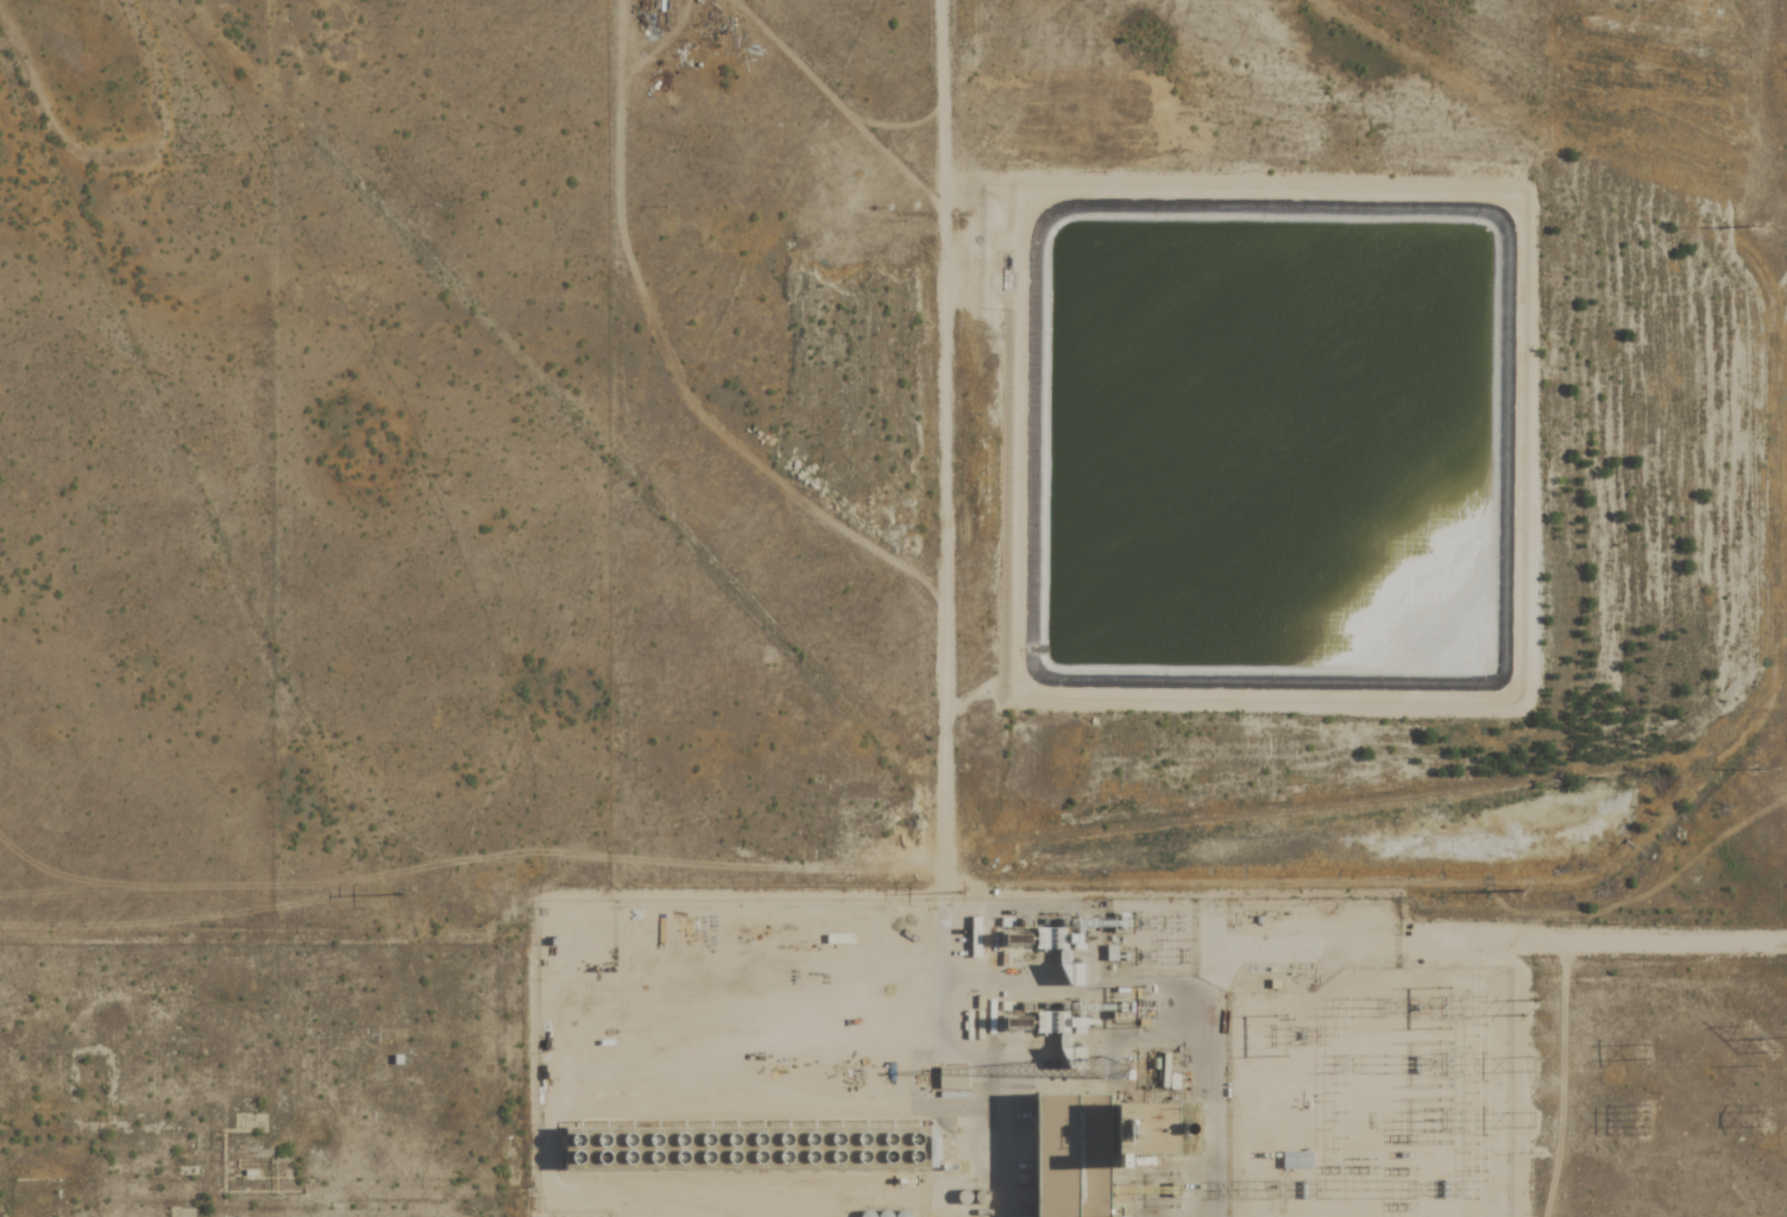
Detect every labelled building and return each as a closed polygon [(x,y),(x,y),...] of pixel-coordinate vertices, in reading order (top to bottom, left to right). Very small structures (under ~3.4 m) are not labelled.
[(938,1068),(939,1090),(968,1089),(967,1067),(938,1068)] [(1312,1152),(1282,1152),(1283,1170),(1312,1169),(1312,1152)]
